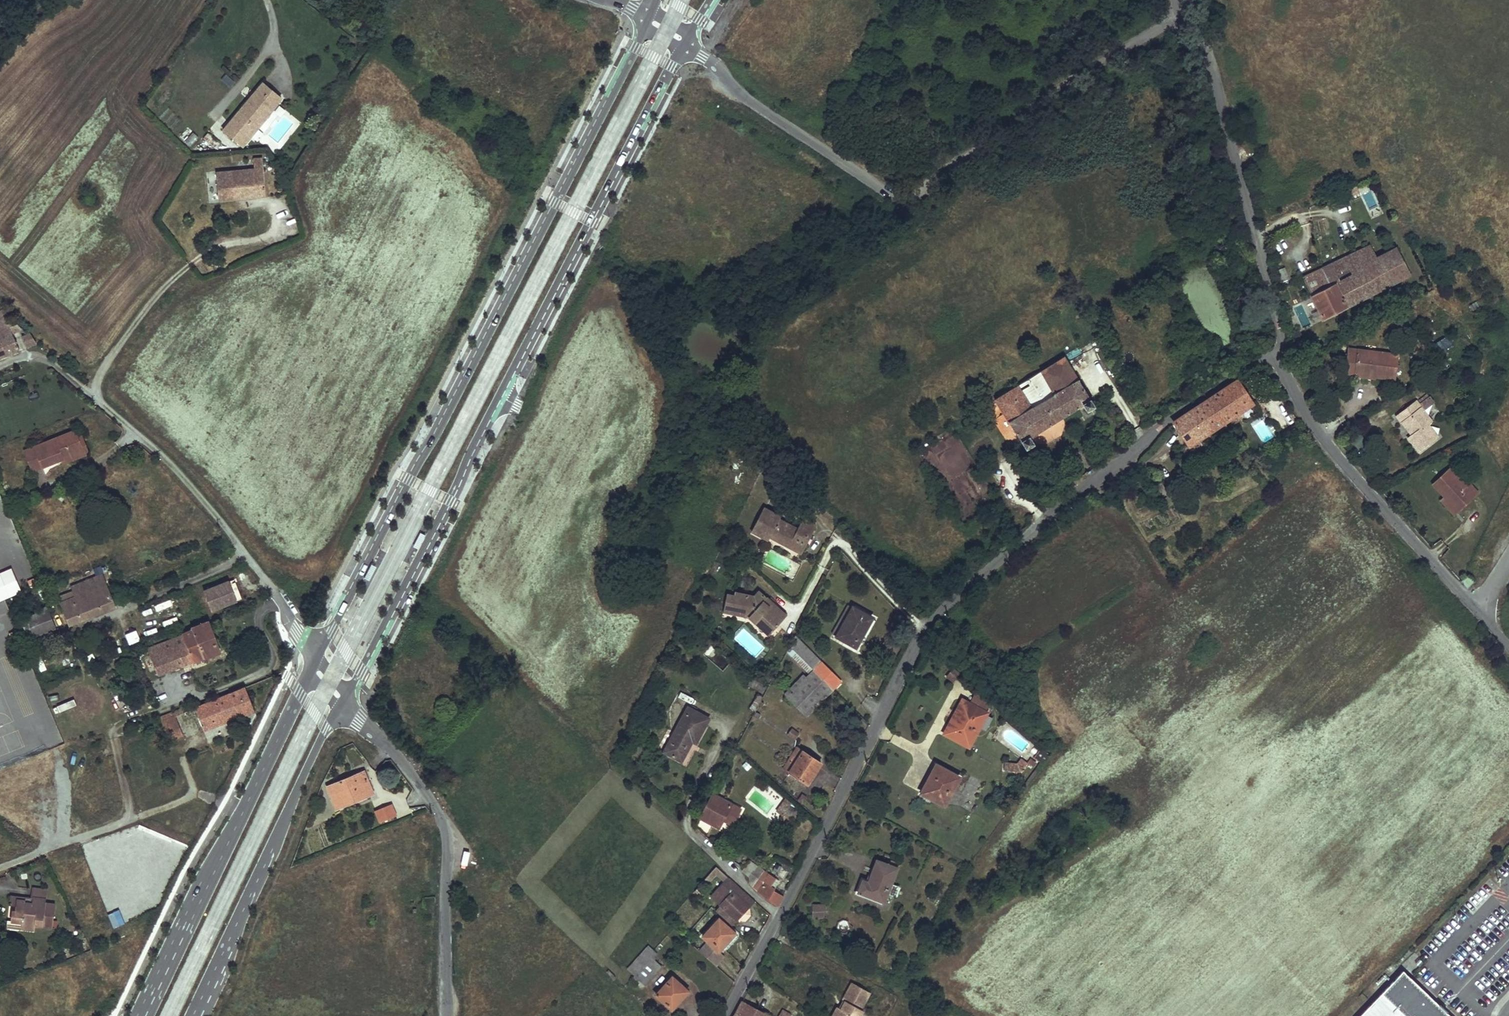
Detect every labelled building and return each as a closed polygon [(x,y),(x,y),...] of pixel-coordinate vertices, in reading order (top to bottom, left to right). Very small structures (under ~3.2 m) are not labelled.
[(230,87),(238,78),(227,68),(218,77),(230,87)] [(223,130),(242,146),(282,97),(263,81),(258,87),(247,101),(223,130)] [(183,138),(188,145),(198,138),(193,131),(183,138)] [(209,191),(211,199),(266,193),(262,159),(221,161),(222,170),(214,171),(210,177),(212,191),(209,191)] [(1357,184),(1349,187),(1352,196),(1361,192),(1357,184)] [(1389,237),(1368,247),(1389,285),(1408,275),(1389,237)] [(1368,247),(1301,278),(1323,320),(1389,285),(1368,247)] [(20,349),(13,331),(8,318),(4,309),(0,311),(0,357),(20,349)] [(8,318),(13,331),(21,328),(11,317),(4,309),(8,318)] [(27,346),(37,342),(31,333),(23,336),(27,346)] [(1432,345),(1438,355),(1452,347),(1446,337),(1432,345)] [(1389,381),(1392,356),(1344,350),(1341,378),(1351,379),(1351,377),(1351,372),(1371,375),(1371,379),(1389,381)] [(995,401),(1025,448),(1034,443),(1030,437),(1083,404),(1087,409),(1095,405),(1065,357),(1041,372),(1056,395),(1034,409),(1018,387),(995,401)] [(1351,372),(1351,377),(1351,379),(1370,382),(1371,379),(1371,375),(1351,372)] [(1237,380),(1173,423),(1189,445),(1252,403),(1237,380)] [(1430,396),(1418,405),(1423,411),(1434,402),(1430,396)] [(1415,401),(1396,416),(1402,424),(1407,420),(1416,431),(1411,435),(1408,438),(1419,452),(1438,436),(1427,423),(1431,420),(1423,411),(1418,405),(1415,401)] [(1407,420),(1402,424),(1411,435),(1416,431),(1407,420)] [(32,471),(60,459),(82,451),(76,437),(73,431),(24,451),(32,471)] [(76,437),(82,451),(83,455),(89,453),(81,435),(76,437)] [(62,464),(83,455),(82,451),(60,459),(62,464)] [(1466,487),(1442,466),(1440,469),(1463,490),(1466,487)] [(1463,490),(1440,469),(1427,483),(1440,495),(1439,496),(1453,509),(1471,488),(1468,485),(1466,487),(1463,490)] [(5,491),(13,488),(9,479),(2,482),(5,491)] [(1453,509),(1439,496),(1436,500),(1450,512),(1453,509)] [(788,547),(802,553),(816,526),(803,519),(797,529),(779,519),(780,517),(764,508),(752,531),(767,540),(769,537),(771,533),(790,543),(788,547)] [(769,537),(788,547),(790,543),(771,533),(769,537)] [(1466,573),(1458,580),(1465,587),(1472,580),(1466,573)] [(88,591),(107,584),(103,574),(85,581),(88,591)] [(71,624),(116,606),(107,584),(88,591),(85,581),(73,586),(74,589),(76,596),(62,602),(71,624)] [(237,581),(231,583),(239,603),(244,601),(237,581)] [(231,583),(206,593),(214,612),(239,603),(231,583)] [(59,595),(62,602),(76,596),(74,589),(59,595)] [(726,594),(722,614),(749,618),(754,623),(757,620),(771,633),(783,619),(765,603),(769,600),(758,589),(753,594),(734,591),(734,595),(726,594)] [(35,604),(38,610),(47,606),(44,600),(35,604)] [(765,603),(783,619),(786,616),(769,600),(765,603)] [(147,619),(157,617),(155,605),(145,607),(147,619)] [(38,610),(46,630),(55,627),(47,606),(38,610)] [(837,636),(853,645),(859,635),(862,636),(871,618),(853,607),(837,636)] [(25,615),(33,636),(46,630),(38,610),(25,615)] [(160,615),(165,627),(177,622),(173,610),(160,615)] [(757,620),(754,623),(768,636),(771,633),(757,620)] [(161,671),(193,659),(194,661),(220,651),(208,622),(192,628),(192,629),(182,633),(182,635),(151,646),(161,671)] [(804,668),(808,665),(789,645),(786,652),(804,668)] [(55,669),(68,665),(66,660),(53,663),(55,669)] [(841,681),(822,661),(813,670),(786,697),(785,695),(782,698),(789,705),(792,702),(806,716),(833,689),(841,681)] [(785,695),(786,697),(813,670),(808,665),(804,668),(781,692),(785,695)] [(949,667),(944,677),(954,682),(959,672),(949,667)] [(54,672),(40,677),(43,684),(57,679),(54,672)] [(747,686),(762,694),(765,687),(750,679),(747,686)] [(194,734),(255,710),(245,686),(184,711),(184,710),(171,715),(180,737),(184,736),(181,727),(190,723),(194,734)] [(972,699),(968,708),(979,713),(983,704),(972,699)] [(960,704),(952,720),(958,724),(965,707),(960,704)] [(968,708),(965,707),(958,724),(952,720),(943,737),(967,749),(984,716),(979,713),(968,708)] [(666,751),(683,760),(693,742),(696,744),(708,719),(688,708),(666,751)] [(162,719),(171,741),(180,737),(171,715),(162,719)] [(787,734),(794,738),(797,733),(790,729),(787,734)] [(782,768),(807,783),(820,762),(796,747),(782,768)] [(1031,757),(1036,761),(1043,752),(1038,748),(1031,757)] [(1024,785),(1045,757),(1042,754),(1015,792),(1018,793),(1024,785)] [(1024,762),(1018,758),(1014,763),(1002,762),(1001,769),(1017,771),(1024,762)] [(1025,762),(1030,766),(1033,763),(1028,758),(1025,762)] [(959,774),(935,762),(921,789),(944,802),(959,774)] [(330,787),(340,809),(355,802),(357,805),(371,799),(370,796),(364,784),(369,782),(364,772),(330,787)] [(364,784),(370,796),(374,794),(369,782),(364,784)] [(697,824),(715,835),(719,827),(721,823),(732,828),(738,816),(709,801),(697,824)] [(780,801),(776,810),(782,813),(785,808),(787,805),(780,801)] [(374,811),(379,823),(397,816),(392,803),(374,811)] [(780,819),(789,824),(794,813),(785,808),(782,813),(780,819)] [(721,823),(719,827),(730,832),(732,828),(721,823)] [(888,863),(875,858),(868,880),(862,878),(858,890),(883,901),(886,892),(891,880),(896,865),(895,865),(888,863)] [(766,899),(777,905),(783,895),(773,888),(774,887),(770,885),(775,878),(768,873),(767,874),(757,866),(756,867),(749,861),(742,870),(750,876),(749,883),(758,893),(766,899)] [(899,884),(891,880),(886,892),(895,895),(899,884)] [(732,893),(746,906),(752,900),(738,888),(732,893)] [(23,921),(22,928),(36,930),(37,926),(37,924),(44,925),(43,926),(54,928),(58,905),(47,904),(49,891),(34,889),(33,898),(35,899),(34,903),(27,902),(27,900),(18,899),(17,905),(16,911),(14,911),(13,920),(23,921)] [(720,905),(734,919),(746,906),(732,893),(731,893),(720,905)] [(11,904),(17,905),(18,899),(27,900),(27,902),(34,903),(35,899),(33,898),(12,896),(11,904)] [(423,908),(436,908),(435,896),(422,897),(423,908)] [(823,903),(812,904),(812,918),(824,918),(823,903)] [(13,920),(9,919),(8,926),(22,928),(23,921),(13,920)] [(715,949),(718,952),(721,949),(725,952),(738,938),(718,919),(702,937),(715,949)] [(705,959),(714,967),(723,957),(718,952),(715,949),(705,959)] [(627,969),(632,973),(649,955),(644,950),(627,969)] [(632,973),(645,984),(661,966),(649,955),(632,973)] [(1356,1015),(1451,1015),(1445,1010),(1446,1010),(1439,1002),(1438,1003),(1402,969),(1356,1015)] [(656,994),(671,1008),(687,990),(672,976),(656,994)] [(833,1015),(860,1015),(863,1010),(860,1009),(869,993),(851,983),(842,1000),(845,1001),(841,1009),(838,1008),(837,1007),(833,1015)] [(742,1001),(736,1012),(744,1015),(768,1015),(769,1015),(742,1001)] [(794,1009),(788,1005),(785,1011),(782,1009),(778,1015),(790,1015),(794,1009)]
